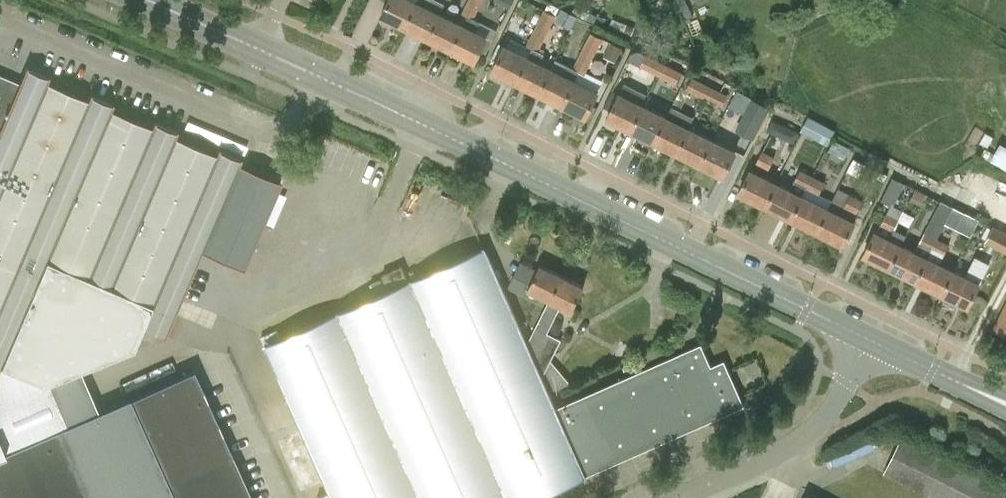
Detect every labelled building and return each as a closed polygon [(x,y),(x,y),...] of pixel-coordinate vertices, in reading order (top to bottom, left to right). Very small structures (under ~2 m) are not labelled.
[(404,26),(417,1),(414,0),(387,0),(380,14),(404,26)] [(404,26),(427,38),(441,13),(429,7),(432,0),(418,0),(418,2),(417,1),(404,26)] [(468,16),(473,18),(474,18),(483,0),(469,0),(462,13),(468,16)] [(493,1),(508,9),(512,0),(493,0),(493,1)] [(544,10),(535,27),(542,31),(544,27),(548,30),(556,15),(544,10)] [(427,38),(451,50),(464,25),(463,25),(441,13),(427,38)] [(464,25),(451,50),(474,61),(487,36),(476,31),(480,21),(474,18),(473,18),(468,16),(463,25),(464,25)] [(539,50),(548,30),(544,27),(542,31),(535,27),(526,45),(532,48),(533,47),(539,50)] [(591,32),(581,52),(587,56),(589,53),(594,56),(603,39),(591,32)] [(492,70),(516,82),(528,57),(505,45),(492,70)] [(516,82),(540,94),(552,69),(539,62),(544,53),(539,50),(533,47),(532,48),(528,57),(516,82)] [(540,94),(563,105),(575,80),(574,80),(578,72),(585,74),(594,56),(589,53),(587,56),(581,52),(573,68),(568,65),(563,75),(552,69),(540,94)] [(640,67),(659,76),(663,70),(660,69),(663,63),(646,55),(640,67)] [(663,70),(659,76),(676,84),(682,72),(663,63),(660,69),(663,70)] [(43,387),(133,349),(142,327),(164,337),(201,251),(239,163),(240,160),(218,150),(216,154),(174,137),(177,132),(154,122),(152,127),(110,109),(112,105),(90,95),(88,100),(46,82),(49,78),(26,68),(19,83),(0,75),(0,368),(43,387)] [(686,89),(704,98),(710,86),(692,77),(686,89)] [(585,117),(598,92),(575,80),(563,105),(585,117)] [(722,107),(728,95),(710,86),(704,98),(722,107)] [(631,130),(643,106),(620,94),(608,118),(631,130)] [(769,107),(751,98),(745,111),(739,122),(756,132),(769,107)] [(672,105),(666,118),(654,141),(677,152),(689,129),(688,129),(694,117),(672,105)] [(631,130),(654,141),(666,118),(643,106),(631,130)] [(809,115),(803,132),(832,142),(837,125),(809,115)] [(677,152),(700,164),(711,141),(689,129),(677,152)] [(844,158),(850,148),(834,139),(828,149),(844,158)] [(1005,165),(1005,142),(1003,140),(992,157),(1005,165)] [(711,141),(700,164),(723,175),(734,153),(711,141)] [(769,169),(775,157),(762,151),(756,162),(769,169)] [(881,171),(886,160),(871,153),(866,164),(881,171)] [(239,163),(201,251),(244,269),(281,181),(239,163)] [(739,193),(766,206),(777,182),(751,169),(739,193)] [(806,187),(807,188),(812,176),(800,170),(794,181),(794,182),(806,187)] [(819,193),(825,182),(812,176),(807,188),(819,193)] [(890,181),(881,199),(894,205),(903,187),(890,181)] [(802,194),(806,187),(794,182),(791,189),(777,182),(766,206),(791,219),(803,195),(802,194)] [(791,219),(817,231),(829,208),(803,195),(791,219)] [(857,213),(863,201),(850,195),(845,207),(857,213)] [(891,204),(887,213),(899,219),(904,211),(891,204)] [(843,244),(855,221),(829,208),(817,231),(843,244)] [(899,219),(887,213),(886,213),(881,225),(894,230),(899,219)] [(901,244),(890,267),(915,280),(937,238),(943,226),(931,220),(925,232),(915,251),(901,244)] [(890,238),(894,230),(881,225),(877,232),(875,231),(863,254),(890,267),(901,244),(890,238)] [(1005,251),(1005,233),(1003,232),(996,246),(1005,251)] [(915,280),(941,293),(953,269),(940,263),(943,256),(949,244),(937,238),(915,280)] [(540,377),(527,345),(485,249),(266,346),(332,497),(538,497),(585,478),(584,477),(744,406),(724,361),(709,368),(699,345),(554,410),(547,395),(543,384),(540,377)] [(975,256),(969,268),(983,275),(989,263),(975,256)] [(538,295),(550,300),(562,276),(539,264),(529,284),(513,275),(507,287),(535,301),(538,295)] [(387,288),(407,279),(402,267),(381,276),(387,288)] [(983,275),(969,268),(965,276),(953,269),(941,293),(942,293),(939,299),(953,306),(956,300),(967,306),(979,282),(983,275)] [(543,376),(551,360),(561,340),(547,333),(561,306),(571,311),(583,286),(562,276),(550,300),(527,345),(540,377),(543,376)] [(58,427),(90,497),(252,497),(232,453),(194,371),(131,399),(129,396),(97,410),(66,423),(58,427)] [(283,396),(265,405),(276,429),(294,421),(283,396)] [(58,427),(0,452),(0,497),(90,497),(58,427)] [(987,439),(990,435),(984,431),(981,434),(987,439)] [(902,436),(884,472),(936,497),(1005,497),(1005,489),(902,436)]
